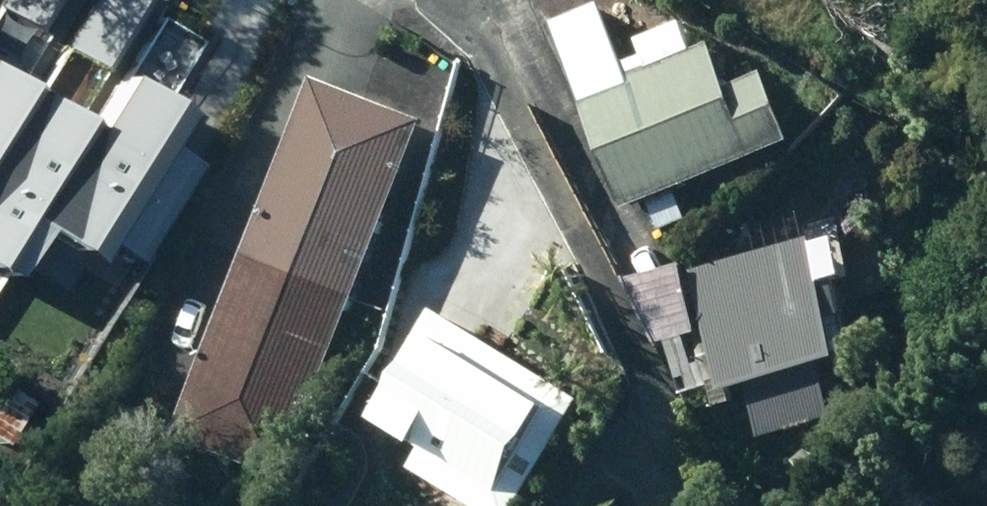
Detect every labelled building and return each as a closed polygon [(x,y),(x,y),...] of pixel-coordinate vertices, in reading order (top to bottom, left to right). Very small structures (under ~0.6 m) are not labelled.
[(43,262),(69,215),(64,212),(75,194),(40,174),(30,193),(5,178),(81,42),(11,3),(0,23),(0,238),(43,262)] [(558,25),(633,210),(806,141),(779,75),(740,91),(721,44),(656,70),(651,57),(632,65),(608,5),(558,25)] [(322,77),(181,436),(292,480),(433,121),(322,77)] [(107,156),(66,229),(119,259),(161,186),(107,156)] [(684,197),(656,208),(665,231),(694,220),(684,197)] [(824,235),(696,273),(732,393),(762,384),(779,442),(855,420),(839,366),(864,359),(852,318),(863,314),(852,276),(837,280),(824,235)] [(689,267),(634,284),(667,346),(709,333),(689,267)] [(439,481),(482,505),(533,505),(594,402),(447,316),(411,377),(447,398),(421,443),(451,461),(439,481)] [(0,386),(0,441),(8,445),(33,402),(1,384),(0,386)]
